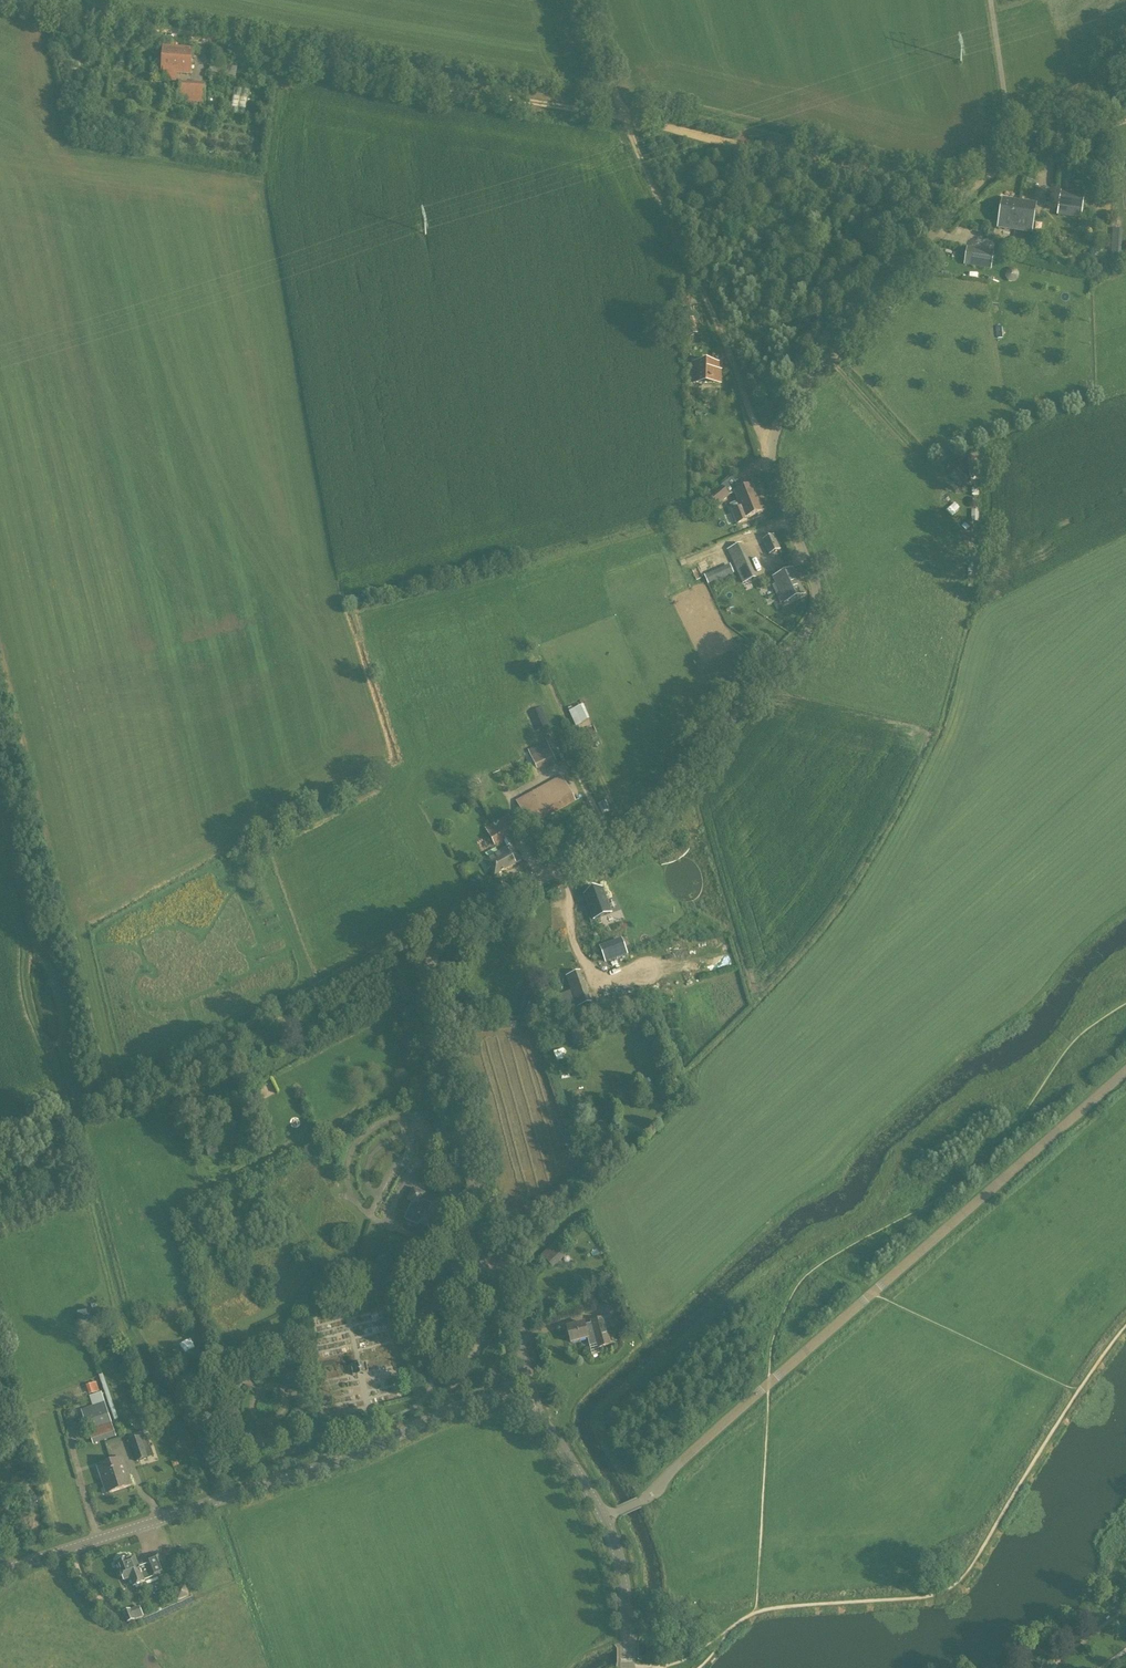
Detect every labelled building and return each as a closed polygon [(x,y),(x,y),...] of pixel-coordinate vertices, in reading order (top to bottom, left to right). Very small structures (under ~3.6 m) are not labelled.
[(190,74),(192,50),(163,48),(161,72),(190,74)] [(203,101),(204,84),(180,83),(178,100),(203,101)] [(234,89),(232,107),(247,108),(248,90),(234,89)] [(1081,213),(1084,196),(1061,192),(1058,209),(1081,213)] [(1017,231),(1020,202),(1002,200),(998,228),(1017,231)] [(1036,205),(1020,202),(1017,231),(1031,233),(1036,205)] [(1122,229),(1113,229),(1111,255),(1121,256),(1122,229)] [(964,265),(991,269),(994,251),(967,247),(964,265)] [(685,337),(698,334),(694,318),(685,320),(685,322),(682,323),(685,337)] [(720,383),(721,371),(718,371),(718,363),(695,362),(694,383),(720,383)] [(978,476),(977,465),(977,461),(968,461),(969,477),(978,476)] [(959,488),(968,479),(957,469),(949,477),(959,488)] [(747,521),(746,519),(760,513),(764,512),(753,484),(733,492),(734,495),(740,509),(731,512),(737,525),(747,521)] [(721,487),(710,496),(718,505),(729,497),(721,487)] [(761,544),(754,547),(760,560),(780,552),(774,538),(761,544)] [(741,544),(727,550),(743,585),(756,579),(741,544)] [(707,559),(697,563),(703,576),(713,572),(707,559)] [(781,604),(784,602),(784,603),(804,594),(793,569),(773,578),(776,585),(773,587),(781,604)] [(577,724),(590,719),(586,709),(573,714),(577,724)] [(549,742),(528,747),(533,769),(555,764),(549,742)] [(530,826),(574,801),(561,777),(516,802),(530,826)] [(495,847),(519,834),(508,815),(489,825),(491,828),(487,830),(488,833),(488,834),(495,847)] [(495,876),(521,861),(512,845),(486,860),(484,857),(479,860),(486,871),(490,869),(495,876)] [(601,888),(584,895),(593,920),(611,913),(601,888)] [(605,962),(620,957),(613,940),(599,946),(605,962)] [(576,1007),(591,1002),(580,970),(566,975),(576,1007)] [(260,1099),(278,1091),(273,1081),(255,1089),(260,1099)] [(412,1202),(409,1208),(404,1219),(418,1226),(419,1224),(430,1229),(436,1217),(426,1212),(430,1203),(423,1200),(425,1194),(413,1189),(408,1201),(412,1202)] [(541,1255),(553,1268),(566,1256),(554,1243),(541,1255)] [(584,1326),(584,1324),(566,1328),(570,1343),(588,1339),(587,1334),(593,1332),(598,1349),(611,1345),(603,1318),(590,1322),(591,1324),(584,1326)] [(193,1339),(182,1342),(185,1352),(196,1349),(193,1339)] [(364,1374),(368,1373),(366,1363),(362,1364),(355,1365),(355,1366),(351,1367),(353,1376),(357,1376),(364,1374)] [(86,1384),(89,1393),(100,1391),(97,1381),(86,1384)] [(88,1431),(112,1423),(104,1402),(81,1410),(88,1431)] [(93,1445),(116,1437),(112,1423),(88,1431),(93,1445)] [(130,1441),(129,1441),(136,1463),(148,1458),(147,1455),(141,1437),(140,1437),(137,1429),(127,1433),(130,1441)] [(110,1495),(132,1487),(122,1460),(98,1468),(104,1485),(106,1484),(110,1495)] [(119,1561),(118,1563),(117,1563),(120,1571),(124,1581),(130,1579),(133,1587),(166,1575),(158,1556),(145,1561),(146,1564),(138,1568),(134,1558),(126,1561),(126,1560),(125,1560),(122,1559),(119,1560),(119,1561)] [(127,1623),(143,1617),(139,1606),(122,1612),(127,1623)]
